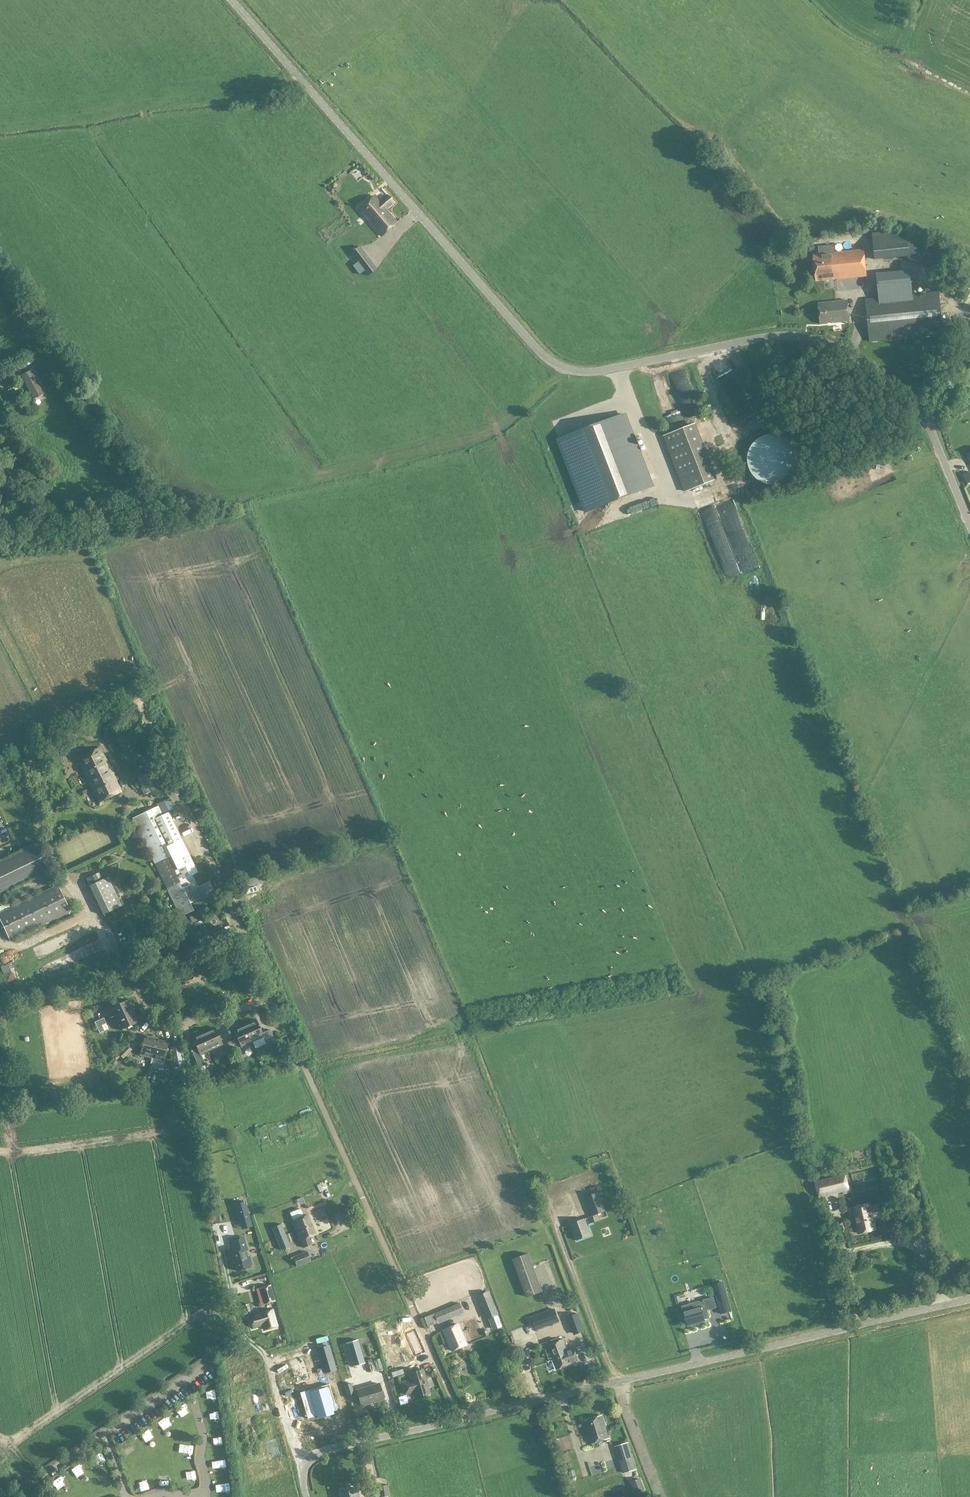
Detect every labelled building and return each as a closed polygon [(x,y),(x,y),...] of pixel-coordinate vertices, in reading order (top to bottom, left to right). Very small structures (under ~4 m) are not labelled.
[(358,210),(361,213),(357,217),(361,222),(359,224),(361,227),(367,222),(365,220),(366,218),(382,236),(397,222),(386,209),(393,202),(387,196),(380,202),(374,196),(358,210)] [(909,256),(909,259),(938,269),(944,250),(907,237),(906,230),(872,233),(875,259),(909,256)] [(364,271),(368,276),(377,269),(359,247),(351,253),(358,262),(353,266),(360,275),(364,271)] [(816,281),(867,276),(864,250),(814,255),(816,281)] [(877,277),(879,298),(866,300),(870,342),(943,334),(939,292),(913,295),(911,274),(877,277)] [(850,321),(848,300),(819,303),(821,324),(850,321)] [(18,364),(21,370),(29,365),(25,360),(18,364)] [(10,366),(14,373),(19,370),(16,364),(10,366)] [(34,399),(45,394),(32,370),(21,375),(34,399)] [(661,422),(675,420),(669,387),(655,390),(661,422)] [(681,399),(682,414),(693,413),(692,398),(681,399)] [(559,440),(587,512),(652,487),(625,415),(559,440)] [(714,477),(697,420),(664,429),(681,487),(714,477)] [(789,480),(783,432),(745,437),(751,478),(758,477),(759,484),(789,480)] [(738,502),(705,510),(720,576),(741,572),(753,569),(738,502)] [(121,792),(104,757),(100,747),(78,758),(99,802),(121,792)] [(162,768),(153,772),(163,794),(173,790),(162,768)] [(144,794),(156,789),(148,772),(136,778),(144,794)] [(195,909),(191,902),(203,896),(204,898),(216,891),(211,880),(199,886),(193,873),(199,871),(169,812),(175,809),(169,797),(158,803),(159,805),(133,818),(182,915),(195,909)] [(0,864),(0,891),(10,886),(46,869),(35,847),(0,864)] [(87,881),(103,915),(121,906),(108,877),(102,880),(100,875),(93,876),(87,881)] [(58,885),(0,913),(0,921),(9,940),(47,922),(48,924),(70,914),(69,912),(70,911),(58,885)] [(201,912),(189,917),(192,923),(203,917),(201,912)] [(190,920),(184,925),(187,929),(193,924),(190,920)] [(193,945),(197,952),(233,935),(229,926),(225,927),(204,937),(201,941),(193,945)] [(46,944),(50,954),(56,951),(53,941),(46,944)] [(8,965),(1,967),(4,974),(11,972),(8,965)] [(186,985),(193,982),(194,982),(192,977),(184,980),(186,985)] [(115,1019),(133,1011),(128,999),(110,1008),(115,1019)] [(138,1022),(133,1011),(115,1019),(120,1030),(138,1022)] [(97,1028),(102,1025),(106,1023),(104,1018),(94,1022),(97,1028)] [(256,1019),(245,1024),(252,1042),(263,1037),(266,1044),(272,1041),(267,1030),(262,1033),(256,1019)] [(252,1042),(245,1024),(233,1029),(241,1047),(252,1042)] [(203,1032),(211,1049),(223,1045),(215,1027),(203,1032)] [(211,1049),(203,1032),(192,1037),(197,1049),(192,1051),(201,1072),(207,1069),(200,1054),(211,1049)] [(152,1057),(157,1038),(145,1035),(140,1054),(152,1057)] [(157,1038),(152,1057),(164,1060),(169,1041),(157,1038)] [(238,1051),(233,1040),(227,1042),(232,1054),(238,1051)] [(180,1046),(172,1048),(176,1066),(183,1065),(180,1046)] [(126,1047),(121,1054),(125,1057),(131,1050),(126,1047)] [(849,1186),(846,1175),(846,1174),(814,1181),(818,1198),(844,1192),(845,1194),(851,1192),(850,1186),(849,1186)] [(324,1177),(318,1180),(326,1197),(332,1195),(324,1177)] [(593,1216),(606,1211),(597,1187),(591,1189),(593,1194),(586,1197),(593,1216)] [(250,1221),(245,1202),(235,1204),(241,1224),(250,1221)] [(854,1214),(858,1233),(876,1229),(873,1219),(881,1217),(878,1204),(871,1206),(870,1203),(849,1208),(851,1215),(854,1214)] [(308,1215),(304,1217),(300,1209),(290,1213),(294,1221),(292,1221),(296,1231),(312,1225),(308,1215)] [(593,1216),(571,1224),(577,1240),(591,1235),(587,1225),(595,1222),(593,1216)] [(272,1228),(277,1239),(286,1235),(281,1224),(272,1228)] [(312,1225),(296,1231),(300,1241),(301,1241),(304,1248),(311,1245),(308,1237),(316,1234),(312,1225)] [(286,1235),(277,1239),(281,1250),(291,1246),(286,1235)] [(235,1251),(232,1252),(237,1271),(250,1267),(249,1265),(251,1265),(244,1237),(232,1241),(235,1251)] [(297,1266),(309,1262),(306,1252),(294,1257),(297,1266)] [(542,1292),(529,1254),(514,1259),(527,1297),(542,1292)] [(731,1311),(723,1282),(713,1285),(721,1314),(731,1311)] [(668,1290),(673,1307),(679,1305),(674,1289),(668,1290)] [(275,1302),(272,1292),(262,1295),(265,1304),(275,1302)] [(497,1314),(488,1292),(478,1296),(487,1318),(497,1314)] [(709,1318),(707,1310),(716,1307),(713,1298),(704,1300),(704,1302),(700,1304),(699,1302),(682,1307),(688,1326),(705,1321),(704,1319),(709,1318)] [(444,1310),(448,1319),(463,1313),(459,1303),(444,1310)] [(555,1309),(532,1318),(536,1329),(559,1321),(555,1309)] [(273,1311),(271,1311),(260,1314),(250,1317),(253,1328),(263,1325),(265,1330),(277,1327),(273,1311)] [(575,1335),(577,1334),(584,1331),(578,1314),(568,1317),(575,1335)] [(724,1325),(729,1341),(734,1339),(729,1324),(724,1325)] [(466,1345),(458,1325),(443,1330),(452,1351),(466,1345)] [(415,1329),(405,1334),(415,1356),(425,1352),(415,1329)] [(547,1345),(549,1349),(546,1350),(549,1359),(552,1358),(556,1369),(573,1363),(579,1361),(574,1348),(567,1350),(563,1339),(558,1341),(557,1339),(551,1341),(552,1343),(547,1345)] [(353,1367),(365,1363),(358,1340),(346,1343),(353,1367)] [(325,1373),(336,1370),(329,1346),(318,1349),(325,1373)] [(389,1374),(401,1371),(399,1364),(387,1367),(389,1374)] [(409,1374),(411,1380),(402,1383),(406,1394),(414,1392),(416,1398),(430,1393),(423,1369),(409,1374)] [(329,1384),(319,1387),(320,1390),(301,1396),(305,1409),(310,1408),(312,1416),(316,1415),(318,1418),(333,1413),(333,1414),(334,1414),(333,1411),(337,1410),(329,1384)] [(361,1406),(384,1399),(379,1384),(357,1390),(361,1406)] [(610,1441),(609,1438),(602,1415),(584,1421),(591,1444),(605,1439),(606,1442),(610,1441)] [(636,1469),(628,1443),(616,1446),(624,1473),(636,1469)] [(93,1455),(97,1466),(106,1463),(102,1451),(93,1455)] [(80,1464),(72,1467),(76,1478),(84,1475),(80,1464)] [(51,1481),(58,1492),(67,1486),(61,1475),(51,1481)] [(103,1487),(113,1485),(111,1475),(101,1476),(103,1487)] [(646,1491),(641,1478),(631,1482),(636,1495),(646,1491)] [(377,1486),(370,1487),(372,1496),(379,1496),(377,1486)] [(356,1492),(355,1488),(341,1491),(342,1496),(359,1496),(358,1492),(356,1492)]
